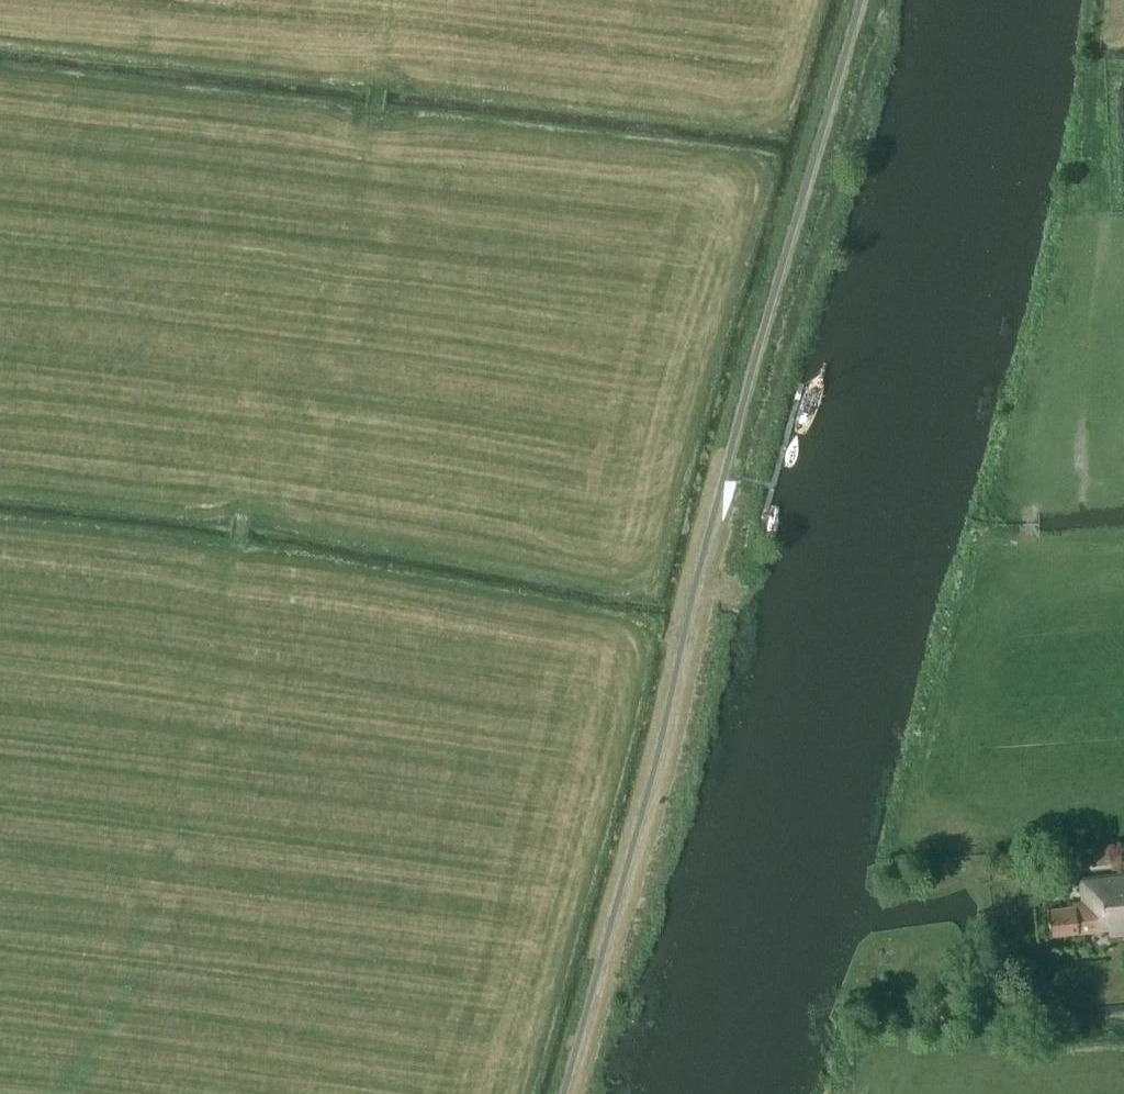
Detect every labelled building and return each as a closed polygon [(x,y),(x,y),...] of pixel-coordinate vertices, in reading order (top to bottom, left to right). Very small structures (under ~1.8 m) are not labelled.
[(1123,935),(1123,873),(1079,878),(1082,905),(1049,909),(1051,936),(1110,929),(1111,936),(1123,935)]
